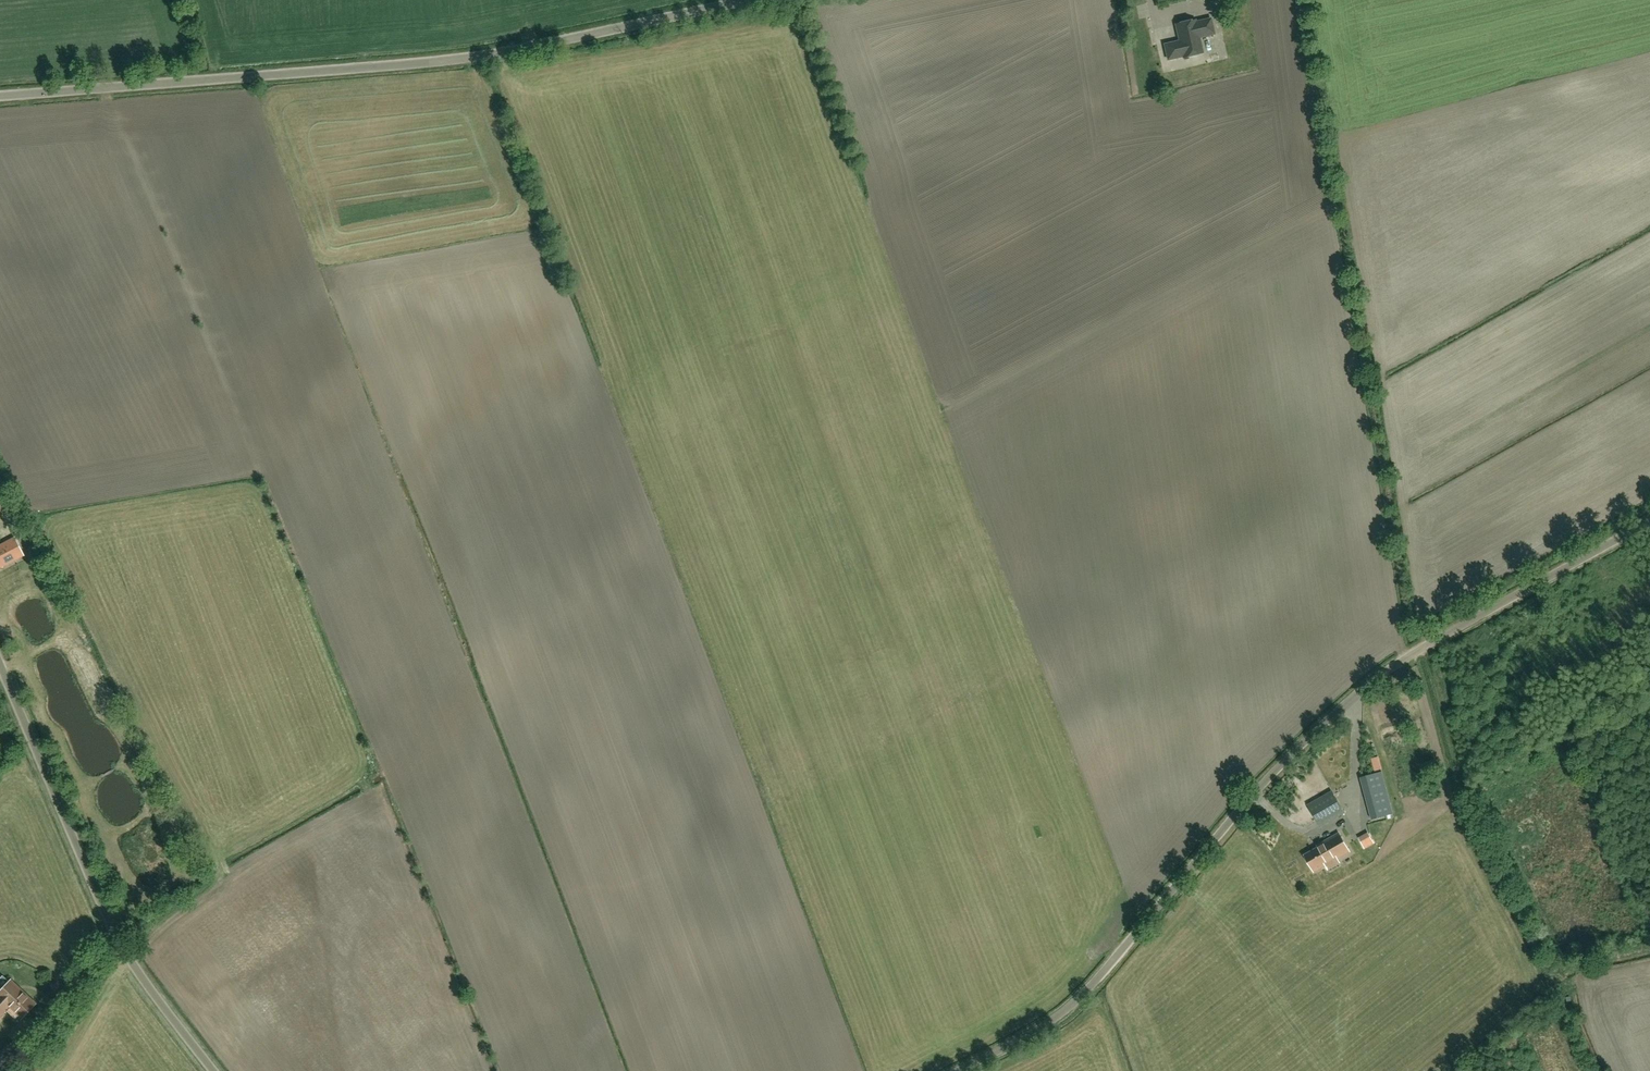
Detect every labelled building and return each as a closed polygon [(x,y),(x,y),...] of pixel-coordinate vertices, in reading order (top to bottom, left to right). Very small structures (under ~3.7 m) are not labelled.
[(1195,20),(1176,25),(1180,41),(1165,45),(1168,60),(1183,56),(1183,57),(1202,53),(1199,37),(1214,34),(1211,19),(1196,22),(1195,20)] [(1213,65),(1226,44),(1214,37),(1196,69),(1203,72),(1201,76),(1204,78),(1209,69),(1207,68),(1210,63),(1213,65)] [(15,537),(0,544),(0,565),(23,554),(15,537)] [(1384,703),(1374,708),(1377,714),(1387,710),(1384,703)] [(1377,771),(1385,769),(1381,756),(1374,758),(1377,771)] [(1372,820),(1394,814),(1382,771),(1360,777),(1372,820)] [(1320,827),(1345,813),(1333,791),(1308,805),(1320,827)] [(1314,872),(1337,858),(1349,852),(1339,833),(1317,846),(1318,847),(1305,855),(1314,872)] [(9,1006),(16,1012),(18,1010),(24,1016),(36,1003),(11,980),(0,992),(0,1016),(9,1006)] [(0,1065),(0,1070),(15,1070),(4,1061),(0,1065)]
